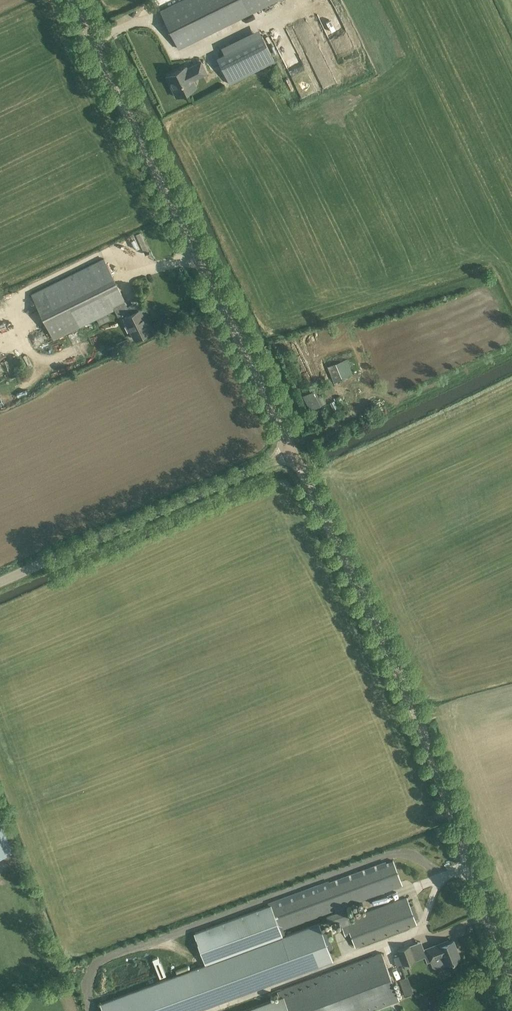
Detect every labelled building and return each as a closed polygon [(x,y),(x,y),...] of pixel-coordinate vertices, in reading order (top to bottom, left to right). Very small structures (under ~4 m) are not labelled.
[(160,11),(179,48),(277,0),(183,0),(160,11)] [(275,61),(262,36),(217,58),(230,83),(275,61)] [(169,75),(166,76),(172,87),(176,97),(186,92),(194,88),(190,81),(206,73),(201,62),(187,69),(186,66),(169,75)] [(208,80),(211,88),(227,81),(223,73),(208,80)] [(114,310),(126,304),(104,259),(32,294),(54,339),(114,310)] [(126,304),(114,310),(118,317),(122,314),(124,317),(134,339),(151,331),(147,323),(145,323),(142,317),(143,316),(140,309),(131,314),(126,304)] [(346,359),(327,366),(334,382),(353,374),(346,359)] [(323,404),(315,389),(303,395),(311,410),(323,404)] [(321,436),(324,443),(339,437),(336,430),(321,436)] [(12,853),(0,819),(0,857),(12,853)] [(383,864),(274,904),(283,929),(335,910),(337,913),(327,917),(330,924),(339,920),(345,935),(349,933),(355,947),(407,927),(416,924),(407,897),(397,901),(349,919),(344,907),(393,889),(402,885),(393,860),(383,864)] [(274,904),(194,934),(205,964),(286,935),(283,929),(274,904)] [(100,1003),(103,1010),(199,1010),(333,961),(318,923),(286,935),(205,964),(100,1003)] [(448,940),(425,948),(430,960),(431,960),(433,966),(436,967),(446,963),(446,964),(460,958),(453,940),(449,942),(448,940)] [(409,944),(397,948),(403,964),(414,960),(409,944)] [(241,1010),(369,1010),(399,1000),(382,952),(277,991),(279,997),(241,1010)]
